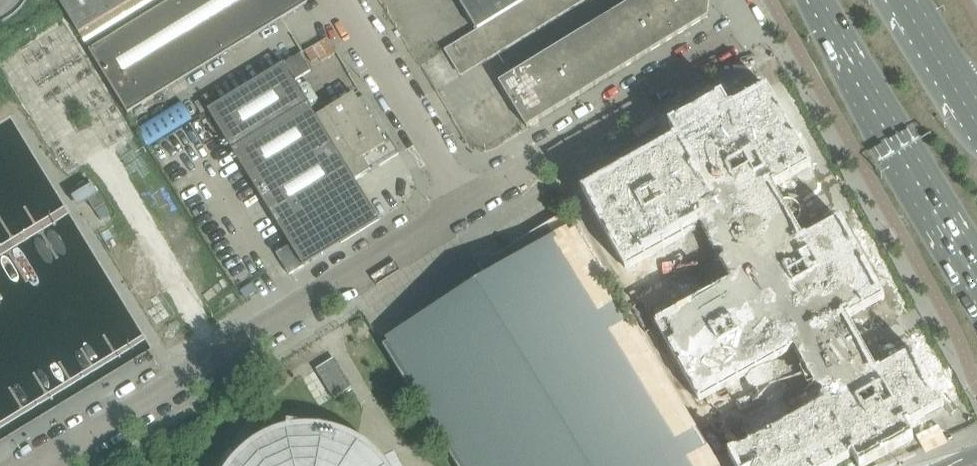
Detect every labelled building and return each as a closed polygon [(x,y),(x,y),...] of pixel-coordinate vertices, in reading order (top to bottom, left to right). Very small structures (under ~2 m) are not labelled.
[(66,13),(79,35),(92,27),(137,0),(58,0),(66,13)] [(128,115),(308,5),(304,0),(175,0),(90,52),(128,115)] [(477,134),(695,0),(395,0),(477,134)] [(231,150),(307,103),(294,82),(311,72),(300,55),(284,65),(208,112),(231,150)] [(734,465),(827,465),(939,412),(763,94),(584,196),(734,465)] [(362,109),(358,102),(354,96),(333,108),(342,122),(362,109)] [(372,172),(399,155),(392,144),(364,98),(358,102),(362,109),(342,122),(333,108),(326,113),(316,118),(307,103),(231,150),(290,246),(276,255),(282,264),(289,276),(303,267),(379,221),(355,182),(372,172)] [(148,148),(192,121),(181,103),(136,130),(148,148)] [(83,192),(72,199),(78,209),(89,202),(95,213),(105,206),(99,196),(93,186),(83,192)] [(106,207),(96,213),(101,221),(111,215),(106,207)] [(383,347),(456,465),(719,465),(574,230),(565,214),(479,267),(488,283),(383,347)] [(333,399),(351,389),(334,360),(316,370),(333,399)] [(372,457),(356,445),(338,437),(318,433),(299,433),(279,438),(261,446),(245,457),(238,465),(381,465),(372,457)]
